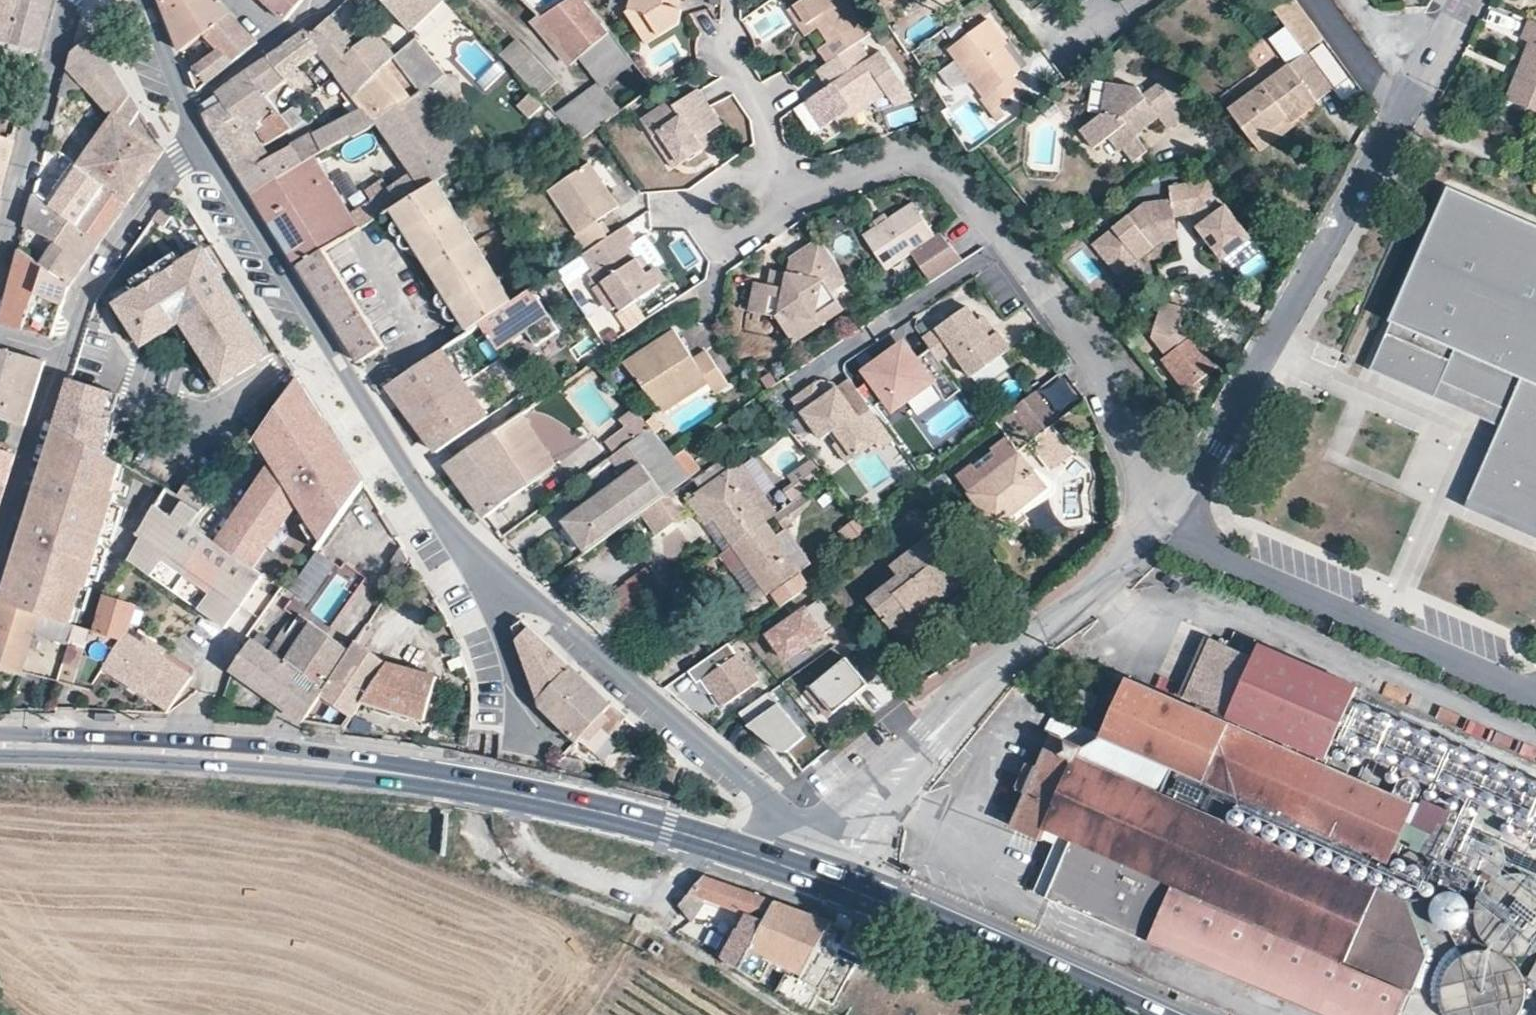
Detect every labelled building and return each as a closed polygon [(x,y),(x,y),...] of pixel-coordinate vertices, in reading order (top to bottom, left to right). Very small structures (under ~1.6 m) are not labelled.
[(35,55),(50,0),(0,0),(0,46),(35,55)] [(183,50),(204,34),(230,15),(217,0),(163,0),(183,50)] [(335,75),(358,55),(352,50),(376,32),(350,0),(348,0),(313,34),(309,31),(238,79),(202,107),(213,129),(253,194),(317,155),(327,147),(315,137),(267,163),(264,151),(292,129),(269,92),(319,55),(335,75)] [(286,19),(303,0),(264,0),(286,19)] [(446,0),(383,0),(421,42),(456,11),(446,0)] [(540,23),(577,61),(583,56),(601,84),(631,60),(583,0),(574,0),(540,23)] [(627,14),(647,44),(681,25),(683,11),(665,6),(667,0),(633,0),(627,14)] [(795,4),(811,27),(821,18),(833,40),(823,48),(829,61),(817,72),(829,86),(816,96),(835,123),(872,95),(878,102),(889,94),(899,105),(914,94),(882,48),(872,57),(861,35),(874,25),(856,0),(800,0),(795,4)] [(1270,4),(1311,49),(1325,39),(1291,0),(1274,0),(1270,4)] [(257,42),(230,15),(204,34),(216,50),(190,72),(198,89),(257,42)] [(1535,109),(1535,21),(1534,20),(1519,100),(1535,109)] [(991,21),(949,50),(990,110),(1032,81),(991,21)] [(379,120),(423,93),(376,32),(352,50),(358,55),(335,75),(346,86),(343,99),(358,102),(365,112),(315,137),(327,147),(379,120)] [(70,56),(61,98),(85,88),(111,115),(80,171),(108,187),(130,200),(164,150),(130,127),(141,111),(93,34),(70,56)] [(541,97),(558,80),(518,39),(500,56),(541,97)] [(1306,53),(1227,109),(1259,147),(1334,90),(1306,53)] [(1101,113),(1072,137),(1082,155),(1103,142),(1129,166),(1150,151),(1139,133),(1160,120),(1170,130),(1184,118),(1155,87),(1143,97),(1136,88),(1106,82),(1101,113)] [(598,84),(557,115),(580,141),(622,109),(598,84)] [(667,101),(639,122),(659,149),(671,141),(687,159),(707,149),(700,135),(721,121),(701,91),(676,108),(667,101)] [(414,172),(432,184),(468,162),(423,93),(379,120),(414,172)] [(529,121),(545,108),(533,93),(517,105),(529,121)] [(12,144),(0,141),(0,191),(12,144)] [(349,203),(317,155),(253,194),(298,268),(325,251),(397,209),(432,184),(414,172),(388,185),(384,176),(363,188),(368,197),(349,203)] [(595,158),(554,186),(586,233),(602,221),(627,205),(595,158)] [(1147,204),(1093,241),(1110,266),(1132,251),(1137,260),(1158,246),(1178,243),(1176,220),(1194,216),(1208,230),(1202,238),(1225,265),(1254,245),(1209,181),(1171,187),(1172,200),(1147,204)] [(99,240),(130,200),(108,187),(77,227),(99,240)] [(1449,191),(1367,370),(1428,398),(1435,384),(1499,413),(1493,427),(1460,499),(1535,534),(1535,230),(1449,191)] [(422,196),(397,215),(470,335),(515,307),(438,192),(422,196)] [(55,240),(67,222),(34,196),(26,230),(55,240)] [(199,249),(169,203),(158,208),(146,220),(135,235),(160,278),(121,304),(144,347),(182,322),(222,386),(271,353),(217,269),(205,248),(199,249)] [(913,203),(864,238),(883,269),(907,259),(928,284),(962,264),(941,233),(934,236),(913,203)] [(602,221),(586,233),(590,253),(594,278),(615,312),(668,285),(629,227),(616,237),(602,221)] [(68,287),(99,240),(77,227),(67,222),(55,240),(37,266),(68,287)] [(849,284),(821,241),(790,263),(785,290),(757,284),(753,313),(776,317),(798,342),(842,314),(831,294),(849,284)] [(128,244),(122,250),(128,255),(133,249),(128,244)] [(384,346),(325,251),(298,268),(358,364),(384,346)] [(17,252),(0,318),(0,324),(52,340),(68,287),(37,266),(17,252)] [(388,388),(436,452),(487,416),(499,404),(468,362),(500,350),(552,318),(531,290),(515,307),(470,335),(388,388)] [(1163,360),(1187,391),(1218,367),(1194,336),(1185,343),(1178,335),(1180,307),(1157,303),(1153,339),(1166,357),(1163,360)] [(966,308),(924,339),(933,351),(942,362),(955,353),(973,377),(1010,350),(998,333),(987,337),(966,308)] [(676,336),(626,367),(658,402),(678,388),(688,402),(709,387),(718,397),(730,389),(708,357),(698,365),(676,336)] [(875,379),(857,391),(869,406),(893,390),(904,402),(931,379),(937,394),(955,378),(942,362),(933,351),(919,364),(900,343),(866,366),(875,379)] [(25,425),(43,363),(0,351),(0,418),(25,425)] [(1046,400),(1073,390),(1067,374),(1040,383),(1046,400)] [(74,379),(69,378),(56,424),(102,450),(109,423),(101,420),(110,389),(74,379)] [(326,423),(298,380),(260,434),(280,466),(266,475),(217,543),(253,568),(294,510),(319,549),(358,494),(318,428),(326,423)] [(857,391),(849,381),(825,395),(814,385),(794,401),(822,435),(834,427),(856,462),(896,438),(869,406),(857,391)] [(1499,413),(1435,384),(1428,398),(1493,427),(1499,413)] [(1036,392),(1013,412),(1028,433),(1052,416),(1036,392)] [(603,438),(613,451),(646,427),(635,413),(603,438)] [(25,425),(0,418),(0,435),(2,436),(3,449),(0,448),(0,484),(3,485),(25,425)] [(517,418),(483,438),(522,488),(556,459),(517,418)] [(654,423),(649,429),(657,438),(664,432),(654,423)] [(56,424),(3,598),(75,626),(125,464),(102,450),(56,424)] [(627,481),(668,452),(657,438),(649,429),(610,457),(627,481)] [(483,438),(449,465),(488,515),(522,488),(483,438)] [(1047,487),(1008,440),(961,480),(1000,526),(1047,487)] [(627,481),(565,525),(586,554),(661,501),(674,492),(700,472),(685,452),(675,458),(668,452),(627,481)] [(142,455),(133,470),(165,490),(174,474),(142,455)] [(810,474),(787,490),(796,501),(828,478),(813,462),(805,469),(810,474)] [(701,492),(734,544),(766,525),(752,503),(759,493),(741,464),(701,492)] [(940,494),(931,484),(921,492),(929,503),(940,494)] [(674,492),(661,501),(676,523),(687,515),(674,492)] [(1455,510),(1531,545),(1535,535),(1535,534),(1460,499),(1455,510)] [(194,527),(206,511),(186,500),(174,516),(157,505),(138,536),(144,540),(129,564),(151,578),(163,560),(212,594),(199,612),(227,630),(262,581),(265,576),(253,568),(217,543),(194,527)] [(969,507),(959,515),(967,526),(977,518),(969,507)] [(782,511),(772,520),(781,530),(791,521),(782,511)] [(859,516),(841,528),(859,553),(876,541),(859,516)] [(766,525),(734,544),(765,596),(772,595),(781,609),(807,588),(766,525)] [(899,577),(869,600),(887,622),(905,606),(911,614),(941,588),(948,596),(964,583),(928,541),(891,568),(899,577)] [(401,550),(392,562),(398,573),(408,561),(401,550)] [(595,605),(614,631),(668,593),(649,567),(595,605)] [(272,576),(266,575),(265,576),(262,581),(266,584),(272,576)] [(953,604),(948,596),(941,588),(911,614),(905,606),(887,622),(896,633),(902,636),(908,636),(916,634),(953,604)] [(3,598),(0,608),(0,668),(90,689),(104,668),(170,712),(195,673),(129,627),(134,608),(106,599),(97,632),(75,626),(3,598)] [(820,601),(771,637),(788,661),(840,624),(820,601)] [(348,651),(299,618),(272,656),(254,643),(232,669),(288,712),(306,724),(346,730),(363,704),(424,720),(437,679),(386,663),(366,648),(374,633),(366,628),(348,651)] [(521,620),(512,628),(538,701),(571,667),(521,620)] [(1233,631),(1226,647),(1209,639),(1184,698),(1323,758),(1354,685),(1233,631)] [(748,669),(730,644),(690,672),(699,685),(703,682),(712,695),(716,693),(725,706),(759,682),(750,668),(748,669)] [(1055,663),(1048,657),(1033,672),(1040,678),(1055,663)] [(869,684),(846,658),(808,690),(830,717),(869,684)] [(1065,666),(1059,676),(1074,687),(1081,677),(1065,666)] [(571,667),(538,701),(540,706),(578,743),(611,706),(571,667)] [(1112,674),(1096,708),(1108,714),(1101,736),(1386,859),(1411,804),(1112,674)] [(1093,696),(1082,692),(1077,703),(1089,707),(1093,696)] [(806,737),(770,693),(741,714),(749,725),(756,720),(782,756),(806,737)] [(624,716),(611,706),(578,743),(599,762),(613,745),(605,738),(624,716)] [(756,720),(749,725),(782,756),(756,720)] [(1469,766),(1456,741),(1437,752),(1422,724),(1402,736),(1424,777),(1428,775),(1432,781),(1460,766),(1462,769),(1469,766)] [(1051,737),(1035,764),(1023,786),(1026,794),(1009,825),(1042,840),(1048,829),(1071,843),(1045,897),(1328,1014),(1393,1014),(1406,983),(1412,984),(1422,954),(1406,904),(1076,757),(1082,747),(1051,737)] [(1174,775),(1167,791),(1206,807),(1213,791),(1174,775)] [(1426,853),(1431,858),(1438,860),(1446,861),(1453,858),(1458,854),(1462,848),(1464,841),(1464,834),(1461,827),(1456,821),(1450,818),(1443,817),(1435,818),(1429,821),(1424,826),(1421,833),(1420,840),(1422,847),(1426,853)] [(1466,873),(1472,878),(1479,880),(1486,880),(1493,878),(1499,874),(1503,868),(1505,861),(1504,853),(1501,847),(1497,841),(1490,838),(1483,836),(1476,838),(1469,841),(1464,846),(1461,853),(1461,860),(1462,867),(1466,873)] [(1479,931),(1487,943),(1498,951),(1511,956),(1525,955),(1535,951),(1535,877),(1530,874),(1517,872),(1503,874),(1491,881),(1482,891),(1476,904),(1475,918),(1479,931)] [(706,878),(682,903),(694,924),(712,900),(745,913),(735,927),(722,959),(763,977),(773,962),(790,973),(781,992),(814,1010),(820,989),(804,980),(829,923),(706,878)] [(1442,893),(1437,897),(1434,902),(1433,908),(1434,914),(1436,919),(1440,923),(1445,925),(1451,926),(1457,925),(1462,922),(1465,917),(1467,912),(1468,907),(1466,901),(1463,896),(1458,893),(1453,891),(1447,891),(1442,893)] [(851,932),(845,946),(863,953),(870,940),(851,932)] [(1444,1009),(1448,1014),(1517,1014),(1522,1007),(1525,993),(1523,979),(1517,967),(1508,957),(1496,951),(1482,949),(1469,952),(1457,958),(1448,968),(1442,981),(1441,995),(1444,1009)] [(1526,981),(1535,986),(1535,960),(1526,981)]
